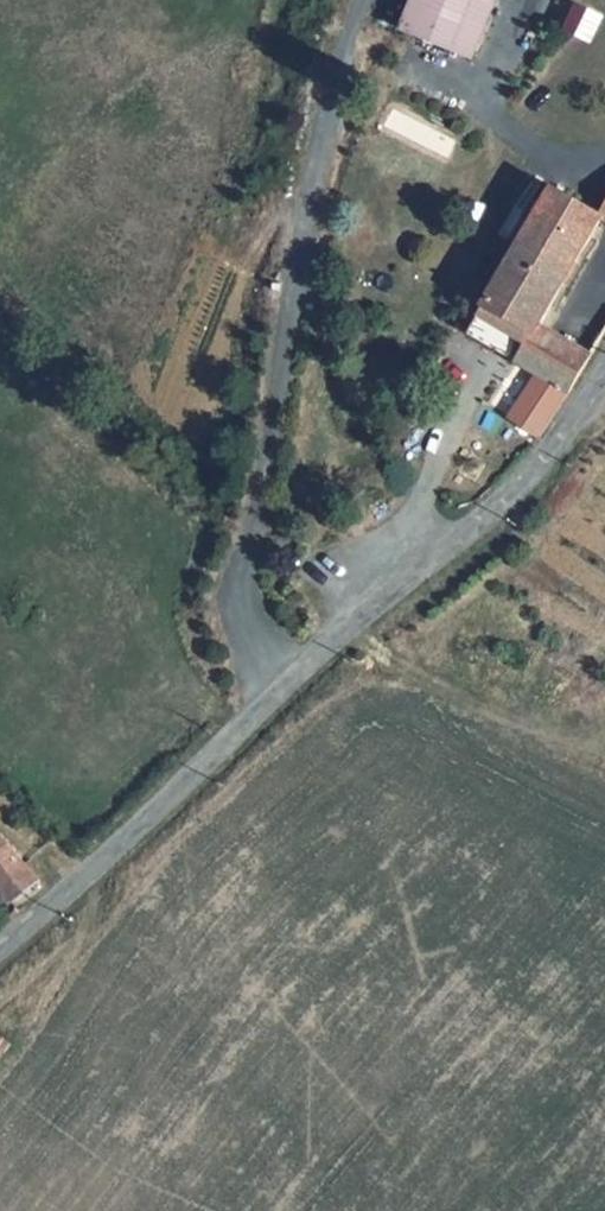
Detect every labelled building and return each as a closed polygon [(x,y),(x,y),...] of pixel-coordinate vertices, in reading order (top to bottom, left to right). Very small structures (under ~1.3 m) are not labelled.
[(403,29),(475,58),(498,0),(415,0),(403,29)] [(560,27),(590,40),(601,14),(572,1),(560,27)] [(502,235),(503,236),(571,274),(604,220),(604,205),(600,214),(555,187),(536,219),(518,208),(502,235)] [(541,326),(571,274),(503,236),(491,254),(509,265),(470,333),(505,354),(523,323),(531,327),(512,358),(541,375),(512,418),(541,435),(591,356),(541,326)] [(12,904),(39,883),(1,833),(0,834),(0,889),(12,904)]
